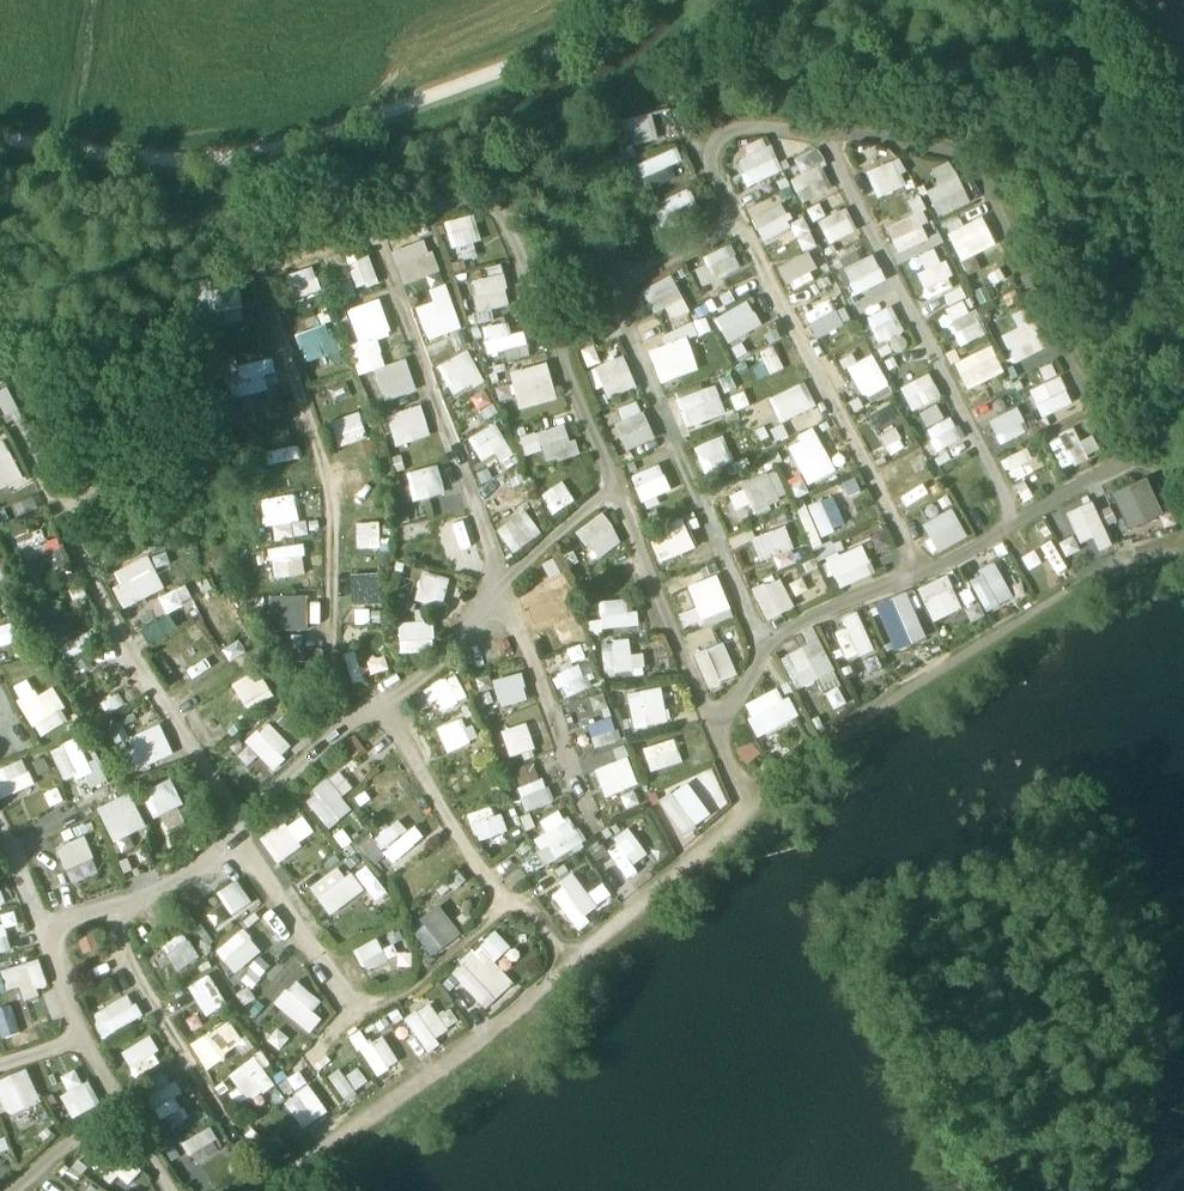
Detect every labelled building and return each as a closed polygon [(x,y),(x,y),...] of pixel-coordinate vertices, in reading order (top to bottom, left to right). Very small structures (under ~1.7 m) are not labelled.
[(619,118),(623,145),(656,141),(653,113),(619,118)] [(748,144),(753,153),(736,162),(749,186),(782,168),(764,136),(748,144)] [(802,174),(791,179),(802,203),(835,187),(816,147),(794,158),(802,174)] [(866,171),(878,198),(908,185),(897,158),(866,171)] [(939,185),(926,192),(940,218),(971,202),(950,161),(931,170),(939,185)] [(649,188),(673,178),(668,167),(644,176),(649,188)] [(650,207),(661,226),(698,206),(688,187),(650,207)] [(749,212),(762,241),(792,228),(779,198),(749,212)] [(829,244),(856,230),(844,206),(817,221),(829,244)] [(460,247),(464,261),(483,255),(470,215),(443,224),(452,250),(460,247)] [(961,218),(945,225),(961,262),(997,246),(983,215),(964,224),(961,218)] [(790,222),(802,250),(815,245),(804,216),(790,222)] [(427,240),(392,250),(401,285),(437,275),(427,240)] [(858,241),(835,252),(856,294),(886,280),(873,254),(866,257),(858,241)] [(703,256),(707,265),(696,270),(702,285),(742,268),(730,243),(703,256)] [(808,251),(778,266),(788,286),(818,272),(808,251)] [(346,264),(359,291),(380,281),(367,254),(346,264)] [(918,272),(935,311),(959,300),(949,277),(953,275),(946,260),(918,272)] [(487,268),(489,280),(474,282),(476,298),(469,299),(473,324),(495,320),(493,309),(510,306),(503,265),(487,268)] [(642,290),(654,315),(667,309),(674,322),(691,314),(672,275),(642,290)] [(418,307),(426,340),(460,332),(448,285),(430,289),(433,303),(418,307)] [(211,290),(214,322),(243,319),(240,287),(211,290)] [(381,299),(347,309),(356,343),(348,345),(357,376),(374,371),(382,401),(416,391),(407,359),(385,365),(378,338),(391,334),(381,299)] [(747,299),(713,319),(728,344),(762,325),(747,299)] [(851,322),(845,308),(834,312),(829,302),(805,312),(816,336),(851,322)] [(945,314),(949,325),(951,324),(959,345),(986,335),(974,303),(945,314)] [(893,306),(867,316),(878,344),(904,333),(893,306)] [(1038,319),(1001,333),(1013,363),(1049,349),(1038,319)] [(708,320),(662,331),(665,345),(651,349),(659,382),(698,372),(690,338),(711,332),(708,320)] [(482,327),(486,354),(512,350),(508,323),(482,327)] [(304,362),(337,354),(330,324),(297,333),(304,362)] [(589,368),(602,364),(596,345),(582,349),(589,368)] [(773,346),(759,353),(770,375),(784,368),(773,346)] [(963,387),(1003,375),(995,347),(955,359),(963,387)] [(438,365),(453,396),(484,381),(469,351),(438,365)] [(842,359),(867,405),(893,392),(872,353),(857,360),(853,353),(842,359)] [(264,374),(276,371),(273,356),(226,366),(233,398),(268,391),(264,374)] [(608,398),(636,390),(627,357),(590,367),(596,390),(605,387),(608,398)] [(509,373),(521,411),(558,400),(546,362),(509,373)] [(931,374),(901,386),(911,412),(941,399),(931,374)] [(1060,375),(1029,391),(1042,417),(1073,402),(1060,375)] [(769,398),(780,422),(816,406),(805,381),(769,398)] [(676,400),(688,429),(727,414),(715,384),(676,400)] [(973,406),(978,421),(1026,404),(1020,388),(973,406)] [(611,412),(624,451),(654,441),(641,402),(611,412)] [(385,417),(397,448),(432,435),(420,404),(385,417)] [(926,425),(943,421),(939,406),(922,410),(926,425)] [(1018,407),(988,421),(1000,445),(1029,431),(1018,407)] [(337,447),(367,440),(360,412),(331,419),(337,447)] [(950,416),(926,431),(939,451),(963,435),(950,416)] [(480,462),(496,454),(500,462),(514,456),(498,423),(468,437),(480,462)] [(518,438),(524,457),(544,450),(548,464),(576,455),(566,423),(518,438)] [(891,455),(907,446),(895,427),(880,436),(891,455)] [(1047,440),(1062,470),(1101,451),(1092,434),(1079,440),(1073,428),(1047,440)] [(815,433),(789,445),(806,482),(832,471),(815,433)] [(700,467),(729,459),(723,437),(694,445),(700,467)] [(16,463),(5,441),(0,443),(0,470),(16,463)] [(269,465),(302,456),(299,444),(266,453),(269,465)] [(646,506),(674,491),(657,462),(630,478),(646,506)] [(406,474),(414,503),(447,493),(438,465),(406,474)] [(492,510),(521,493),(507,470),(478,487),(492,510)] [(777,471),(725,494),(738,522),(790,499),(777,471)] [(895,487),(906,508),(931,495),(919,474),(895,487)] [(1112,491),(1127,529),(1162,515),(1147,477),(1112,491)] [(541,495),(554,515),(576,501),(563,480),(541,495)] [(261,501),(268,527),(301,518),(294,492),(261,501)] [(818,534),(844,527),(835,496),(809,504),(818,534)] [(1077,543),(1093,537),(1098,551),(1110,547),(1095,502),(1066,512),(1077,543)] [(805,505),(797,509),(812,542),(820,539),(805,505)] [(921,526),(938,553),(968,534),(951,507),(921,526)] [(526,510),(496,530),(513,554),(542,533),(526,510)] [(594,560),(622,544),(605,514),(577,529),(594,560)] [(464,549),(476,546),(469,516),(456,520),(464,549)] [(399,541),(431,533),(428,520),(396,529),(399,541)] [(357,549),(381,548),(381,522),(357,523),(357,549)] [(751,538),(759,560),(794,547),(786,525),(751,538)] [(650,540),(658,563),(694,549),(686,526),(650,540)] [(1049,540),(1039,547),(1058,575),(1069,568),(1049,540)] [(836,575),(839,586),(874,576),(864,545),(839,552),(836,543),(818,548),(827,577),(836,575)] [(251,550),(253,580),(282,578),(280,548),(251,550)] [(150,555),(110,572),(124,606),(164,589),(150,555)] [(996,564),(968,577),(984,611),(1013,597),(996,564)] [(381,603),(380,571),(350,573),(351,604),(381,603)] [(421,571),(414,600),(443,606),(450,578),(421,571)] [(917,587),(932,621),(962,608),(947,574),(917,587)] [(719,576),(689,584),(701,627),(731,618),(719,576)] [(751,591),(766,620),(794,606),(778,576),(751,591)] [(177,590),(160,596),(165,613),(182,608),(177,590)] [(905,590),(873,605),(894,651),(926,636),(905,590)] [(308,631),(308,595),(276,594),(275,630),(308,631)] [(637,613),(626,613),(625,599),(598,601),(599,620),(588,621),(588,630),(638,627),(637,613)] [(571,610),(551,614),(557,641),(577,637),(571,610)] [(856,610),(841,616),(846,629),(835,633),(847,662),(874,650),(856,610)] [(2,649),(21,643),(15,622),(0,627),(0,643),(2,649)] [(432,623),(399,623),(398,652),(432,653),(432,623)] [(167,651),(187,669),(201,654),(207,660),(218,647),(191,624),(167,651)] [(61,647),(67,659),(93,645),(88,634),(61,647)] [(824,694),(842,685),(815,634),(778,654),(797,690),(816,680),(824,694)] [(630,641),(603,642),(604,674),(644,673),(643,652),(631,653),(630,641)] [(722,641),(692,656),(709,689),(738,674),(722,641)] [(344,655),(353,682),(363,679),(355,651),(344,655)] [(186,670),(192,679),(210,666),(204,658),(186,670)] [(564,698),(588,688),(579,665),(555,675),(564,698)] [(256,668),(231,685),(247,710),(273,693),(256,668)] [(496,696),(526,687),(522,673),(492,681),(496,696)] [(458,675),(428,686),(437,711),(467,700),(458,675)] [(13,687),(37,737),(69,722),(52,687),(36,695),(29,680),(13,687)] [(659,685),(625,697),(638,731),(671,719),(659,685)] [(789,697),(782,701),(776,688),(742,704),(758,737),(798,717),(789,697)] [(120,733),(139,728),(135,715),(116,720),(120,733)] [(436,727),(446,752),(475,741),(465,716),(436,727)] [(587,724),(595,748),(621,739),(613,716),(587,724)] [(235,751),(247,764),(257,754),(271,768),(293,747),(267,720),(235,751)] [(532,737),(543,734),(539,721),(502,730),(508,757),(535,751),(532,737)] [(146,768),(174,755),(160,723),(132,736),(146,768)] [(355,733),(341,742),(350,758),(365,749),(355,733)] [(673,737),(643,750),(653,773),(683,761),(673,737)] [(77,738),(50,749),(63,783),(84,774),(95,802),(113,794),(99,759),(88,764),(77,738)] [(751,743),(735,751),(742,764),(758,756),(751,743)] [(136,748),(124,753),(132,772),(144,768),(136,748)] [(627,755),(594,771),(607,798),(640,783),(627,755)] [(0,768),(0,798),(34,786),(25,759),(0,768)] [(515,771),(522,785),(540,777),(533,763),(515,771)] [(709,814),(730,803),(711,768),(690,779),(709,814)] [(352,809),(341,797),(353,786),(338,769),(304,800),(330,829),(352,809)] [(387,770),(367,785),(383,806),(403,792),(387,770)] [(516,790),(526,812),(553,799),(543,777),(516,790)] [(154,818),(183,805),(172,780),(143,793),(154,818)] [(681,835),(710,818),(689,782),(660,799),(681,835)] [(112,842),(145,828),(130,793),(97,807),(112,842)] [(467,814),(475,836),(499,828),(492,806),(467,814)] [(540,821),(546,832),(532,839),(547,866),(583,846),(563,809),(540,821)] [(302,813),(261,838),(275,860),(316,835),(302,813)] [(381,849),(406,830),(398,819),(373,838),(381,849)] [(632,865),(648,855),(629,827),(614,837),(632,865)] [(85,836),(55,846),(63,869),(93,858),(85,836)] [(375,902),(387,894),(369,865),(356,873),(375,902)] [(364,889),(351,873),(344,878),(335,867),(308,888),(330,915),(364,889)] [(215,894),(233,917),(253,902),(235,879),(215,894)] [(574,928),(600,911),(579,880),(553,897),(574,928)] [(413,923),(431,953),(460,936),(442,906),(413,923)] [(10,948),(1,924),(0,924),(0,952),(10,948)] [(215,952),(235,974),(261,950),(241,928),(215,952)] [(160,945),(177,971),(199,957),(182,931),(160,945)] [(483,1011),(515,984),(495,961),(510,948),(495,931),(448,972),(483,1011)] [(82,955),(100,950),(95,932),(77,936),(82,955)] [(354,949),(366,972),(389,961),(377,938),(354,949)] [(253,987),(271,967),(260,957),(242,976),(253,987)] [(23,996),(48,989),(39,959),(0,971),(0,992),(20,986),(23,996)] [(208,974),(187,988),(207,1017),(228,1003),(208,974)] [(312,1011),(320,1002),(296,979),(274,1003),(309,1035),(322,1021),(312,1011)] [(104,1038),(142,1017),(129,994),(91,1014),(104,1038)] [(3,1038),(22,1030),(11,1002),(0,1006),(0,1031),(3,1038)] [(449,1008),(439,1015),(429,1002),(404,1020),(416,1037),(410,1041),(421,1057),(438,1045),(435,1040),(459,1023),(449,1008)] [(230,1021),(191,1045),(206,1069),(245,1044),(230,1021)] [(279,1050),(290,1039),(278,1028),(268,1038),(279,1050)] [(377,1077),(400,1062),(381,1036),(371,1043),(360,1028),(348,1037),(377,1077)] [(121,1053),(137,1077),(163,1060),(148,1036),(121,1053)] [(230,1073),(249,1103),(276,1086),(257,1056),(230,1073)] [(1,1115),(40,1103),(29,1068),(0,1077),(0,1111),(1,1115)] [(68,1091),(61,1094),(73,1118),(101,1103),(89,1080),(83,1084),(75,1068),(60,1076),(68,1091)] [(298,1094),(285,1103),(303,1129),(328,1112),(300,1072),(288,1080),(298,1094)] [(345,1105),(358,1099),(346,1074),(333,1080),(345,1105)] [(184,1143),(199,1166),(224,1150),(209,1127),(184,1143)] [(108,1183),(121,1176),(125,1184),(142,1175),(129,1152),(100,1168),(108,1183)]
